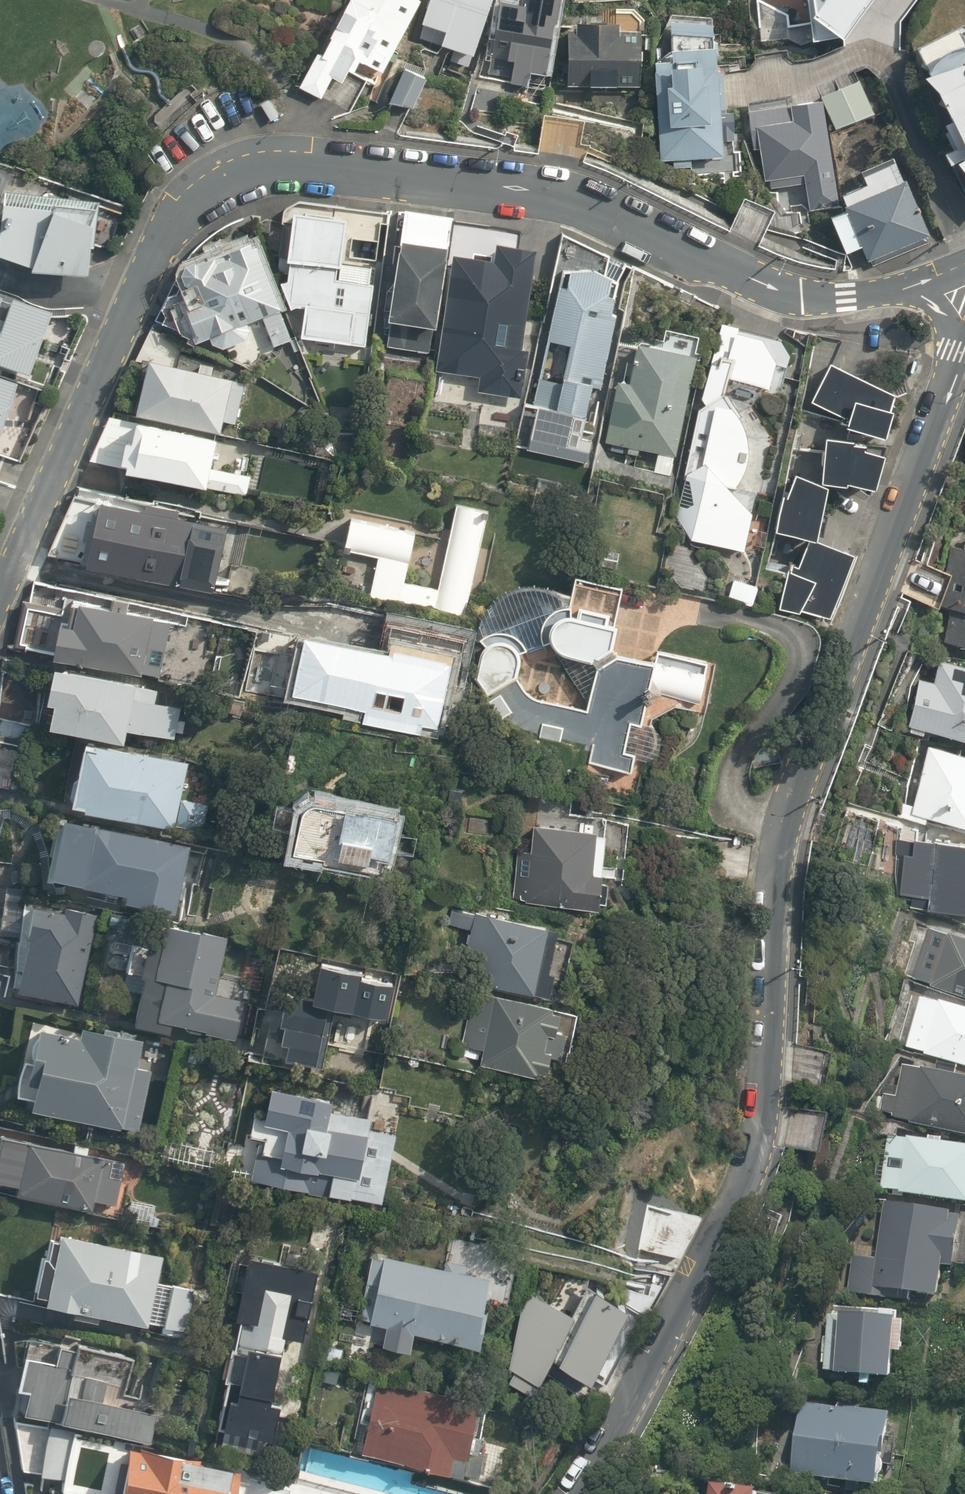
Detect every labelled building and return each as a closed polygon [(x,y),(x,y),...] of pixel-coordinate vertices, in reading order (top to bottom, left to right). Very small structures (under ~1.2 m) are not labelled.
[(383,72),(420,0),(344,0),(316,53),(314,52),(295,87),(315,98),(325,79),(336,85),(344,71),(355,76),(363,61),(383,72)] [(422,22),(446,30),(442,44),(431,58),(442,63),(452,48),(456,49),(452,65),(469,71),(473,54),(491,0),(430,0),(422,22)] [(527,85),(528,80),(544,82),(553,23),(556,23),(559,0),(522,0),(521,5),(500,1),(489,74),(510,77),(510,82),(527,85)] [(760,40),(787,38),(786,12),(758,0),(757,0),(760,40)] [(850,56),(893,0),(809,0),(818,55),(850,56)] [(567,29),(567,85),(641,85),(641,30),(619,30),(619,22),(576,22),(576,29),(567,29)] [(964,180),(964,29),(963,23),(916,46),(956,148),(944,153),(949,164),(964,180)] [(674,160),(675,168),(690,167),(689,159),(723,155),(722,129),(734,129),(732,110),(719,110),(713,48),(713,33),(669,29),(670,60),(654,60),(659,161),(674,160)] [(652,49),(652,37),(644,37),(644,49),(652,49)] [(389,103),(413,107),(426,77),(405,67),(389,103)] [(823,96),(836,127),(874,113),(858,79),(823,96)] [(804,182),(809,209),(838,205),(821,98),(747,110),(754,149),(760,148),(765,178),(769,178),(770,187),(804,182)] [(261,103),(271,122),(279,117),(270,99),(261,103)] [(870,259),(873,266),(927,242),(925,237),(929,234),(904,178),(901,179),(891,157),(859,172),(864,185),(841,195),(845,203),(843,204),(845,209),(829,217),(846,253),(861,247),(867,261),(870,259)] [(0,207),(0,259),(29,266),(29,271),(86,276),(94,207),(51,201),(50,213),(0,207)] [(347,342),(365,345),(375,259),(349,256),(352,236),(378,239),(382,210),(333,204),(332,219),(293,215),(287,279),(279,279),(289,306),(306,308),(304,324),(348,330),(347,342)] [(387,346),(429,352),(432,326),(436,327),(451,216),(404,210),(388,320),(390,320),(387,346)] [(442,357),(499,367),(500,362),(521,366),(529,318),(536,319),(538,312),(529,310),(537,263),(501,257),(502,248),(489,246),(492,223),(471,219),(466,251),(458,249),(445,327),(447,328),(442,357)] [(533,256),(554,260),(560,232),(539,228),(533,256)] [(186,331),(189,324),(195,343),(209,338),(211,343),(224,343),(251,333),(247,322),(263,316),(274,346),(292,340),(258,245),(254,246),(252,242),(212,255),(213,257),(199,262),(196,261),(187,264),(183,274),(186,284),(189,285),(192,293),(173,281),(158,320),(186,331)] [(559,418),(591,424),(598,389),(605,391),(620,311),(617,310),(621,286),(627,266),(596,252),(590,266),(584,265),(578,296),(564,293),(563,299),(558,298),(548,348),(541,347),(531,396),(561,401),(559,418)] [(0,299),(0,367),(26,375),(47,312),(5,298),(5,300),(0,299)] [(736,348),(744,323),(721,310),(710,345),(736,348)] [(199,371),(175,366),(179,345),(151,329),(135,360),(148,363),(137,414),(221,433),(223,421),(235,424),(245,382),(211,375),(213,366),(201,364),(199,371)] [(639,448),(676,456),(696,356),(637,344),(629,384),(618,382),(606,441),(629,447),(628,453),(638,455),(639,448)] [(823,362),(803,402),(837,416),(836,423),(875,432),(887,393),(823,362)] [(14,382),(0,377),(0,425),(14,382)] [(699,538),(740,547),(751,489),(734,486),(746,468),(749,446),(746,430),(739,416),(742,415),(725,388),(699,403),(701,407),(697,408),(683,476),(686,477),(692,501),(675,513),(691,543),(699,538)] [(122,465),(123,462),(128,463),(127,471),(207,488),(218,438),(138,421),(133,440),(130,439),(135,424),(110,416),(90,459),(122,465)] [(819,435),(813,478),(838,482),(840,480),(866,486),(876,451),(858,449),(859,443),(847,442),(847,439),(819,435)] [(775,496),(767,532),(807,540),(818,486),(785,471),(779,497),(775,496)] [(88,566),(214,592),(227,527),(173,516),(175,505),(156,501),(154,511),(101,501),(97,515),(87,513),(80,547),(92,549),(89,561),(88,566)] [(433,608),(462,615),(486,510),(459,504),(441,585),(402,576),(413,530),(348,515),(341,549),(373,557),(369,575),(379,578),(377,588),(435,601),(433,608)] [(964,538),(962,548),(950,546),(939,605),(950,607),(943,640),(964,644),(964,538)] [(783,567),(775,609),(823,617),(847,552),(803,541),(791,569),(783,567)] [(617,568),(620,552),(597,548),(594,564),(617,568)] [(40,574),(76,580),(79,561),(68,559),(49,556),(40,574)] [(728,598),(752,604),(756,584),(742,581),(743,576),(734,573),(728,598)] [(587,760),(629,770),(635,752),(623,751),(628,722),(640,723),(648,689),(698,699),(707,659),(656,648),(652,658),(615,652),(612,645),(615,621),(622,585),(576,576),(570,602),(565,603),(556,607),(548,613),(543,622),(541,632),(542,642),(550,637),(554,643),(558,649),(596,659),(586,710),(540,700),(530,695),(522,687),(517,678),(519,651),(526,648),(524,643),(517,636),(508,631),(498,630),(488,632),(480,638),(483,647),(472,678),(484,712),(499,725),(588,743),(587,760)] [(54,656),(160,676),(171,620),(73,601),(68,624),(61,623),(54,656)] [(300,699),(377,717),(383,690),(390,692),(396,667),(411,670),(422,624),(322,601),(300,699)] [(14,644),(51,652),(61,610),(24,602),(14,644)] [(449,665),(465,669),(474,632),(458,628),(449,665)] [(964,740),(964,668),(934,660),(929,682),(914,678),(902,724),(906,725),(903,736),(916,739),(919,728),(964,740)] [(32,719),(38,669),(4,664),(0,696),(0,715),(32,719)] [(51,726),(125,742),(128,728),(175,739),(176,731),(183,733),(186,721),(179,719),(182,707),(134,696),(137,683),(56,666),(49,701),(56,703),(51,726)] [(32,719),(0,715),(0,743),(28,747),(32,719)] [(93,746),(79,811),(203,837),(211,803),(185,797),(191,767),(93,746)] [(925,746),(910,804),(896,800),(892,815),(922,823),(923,818),(964,828),(964,826),(964,756),(925,746)] [(407,812),(309,795),(297,860),(396,877),(407,812)] [(191,853),(58,827),(46,886),(123,902),(122,908),(178,919),(191,853)] [(536,848),(526,847),(523,869),(511,867),(508,894),(621,909),(625,878),(608,876),(613,837),(539,827),(536,848)] [(896,893),(923,895),(922,908),(964,911),(964,842),(908,838),(907,853),(899,853),(896,893)] [(80,1015),(97,916),(31,905),(15,1004),(80,1015)] [(551,990),(555,976),(567,980),(576,945),(565,942),(567,934),(480,910),(467,958),(488,964),(483,983),(548,1001),(551,990)] [(227,936),(157,923),(137,1031),(173,1038),(175,1028),(209,1034),(227,936)] [(927,927),(909,980),(964,999),(964,940),(927,927)] [(547,1005),(476,985),(457,1054),(566,1084),(585,1016),(547,1005)] [(921,997),(905,1049),(964,1068),(964,1010),(921,997)] [(36,1093),(32,1116),(140,1135),(150,1075),(132,1072),(138,1040),(89,1032),(87,1045),(39,1037),(29,1092),(36,1093)] [(886,1088),(881,1115),(964,1130),(964,1076),(903,1065),(898,1091),(886,1088)] [(390,1205),(405,1101),(359,1094),(356,1116),(336,1113),(338,1100),(276,1091),(272,1119),(249,1115),(246,1140),(255,1141),(249,1182),(332,1194),(332,1197),(390,1205)] [(887,1135),(879,1189),(964,1202),(964,1147),(887,1135)] [(4,1136),(0,1157),(0,1193),(110,1215),(121,1161),(4,1136)] [(706,1214),(644,1196),(632,1246),(682,1258),(706,1214)] [(874,1261),(850,1257),(845,1293),(874,1298),(875,1289),(933,1297),(937,1267),(951,1269),(958,1216),(882,1205),(874,1261)] [(50,1239),(35,1310),(184,1340),(194,1289),(160,1282),(164,1262),(50,1239)] [(507,1276),(379,1250),(365,1322),(392,1328),(388,1349),(412,1354),(416,1335),(492,1350),(507,1276)] [(294,1448),(323,1273),(241,1259),(212,1434),(294,1448)] [(506,1367),(530,1388),(547,1356),(578,1375),(616,1300),(582,1282),(566,1313),(525,1291),(506,1367)] [(890,1317),(836,1314),(831,1373),(885,1377),(890,1317)] [(34,1397),(30,1419),(149,1442),(157,1399),(129,1394),(138,1350),(32,1330),(20,1394),(34,1397)] [(356,1392),(343,1451),(501,1485),(513,1432),(457,1419),(462,1395),(405,1382),(401,1401),(356,1392)] [(885,1412),(800,1401),(790,1474),(875,1485),(885,1412)] [(121,1493),(237,1493),(241,1473),(130,1451),(121,1493)] [(244,1455),(241,1473),(237,1493),(446,1493),(244,1455)] [(761,1489),(714,1483),(712,1493),(760,1493),(761,1489)]
